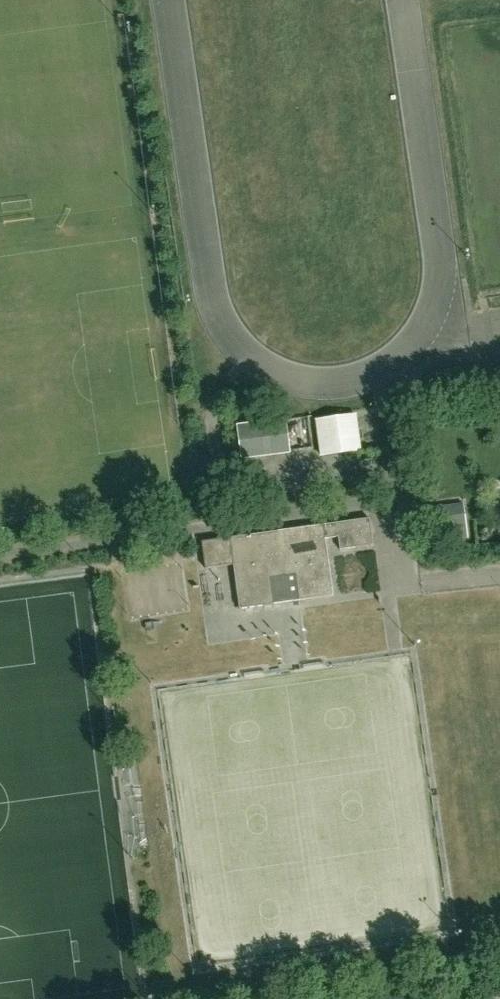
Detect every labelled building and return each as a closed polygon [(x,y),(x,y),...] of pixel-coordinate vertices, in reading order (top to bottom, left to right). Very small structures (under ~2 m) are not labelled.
[(360,450),(356,415),(316,420),(321,455),(360,450)] [(242,457),(290,451),(285,419),(238,426),(242,457)] [(433,543),(468,538),(463,503),(431,507),(429,512),(430,519),(433,543)] [(373,545),(369,518),(202,541),(206,568),(233,565),(239,609),(333,596),(325,538),(339,537),(340,550),(373,545)]
